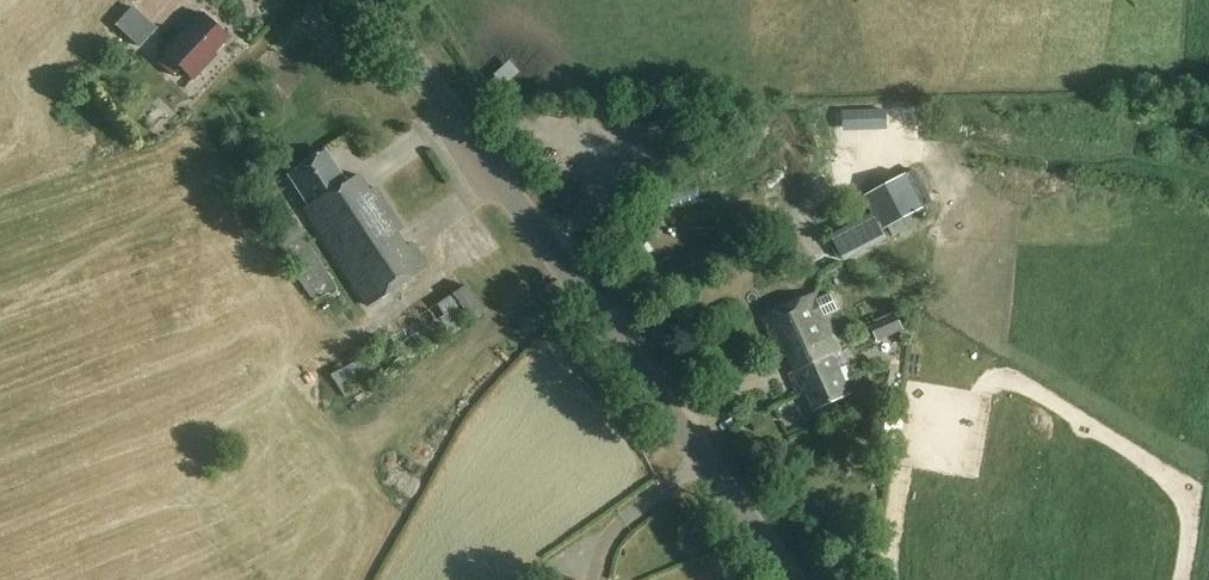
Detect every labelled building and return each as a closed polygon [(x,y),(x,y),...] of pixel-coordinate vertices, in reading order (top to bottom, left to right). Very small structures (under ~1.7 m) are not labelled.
[(135,43),(152,26),(125,0),(119,0),(105,14),(135,43)] [(179,67),(192,81),(216,58),(212,55),(228,39),(203,13),(162,53),(167,57),(160,64),(171,75),(179,67)] [(152,130),(166,115),(156,104),(141,119),(152,130)] [(307,205),(300,210),(337,265),(365,307),(423,268),(427,265),(412,242),(408,245),(406,246),(396,232),(398,231),(403,228),(375,186),(370,189),(368,190),(367,188),(358,174),(355,175),(346,181),(345,180),(325,150),(323,151),(287,175),(307,205)] [(874,214),(831,236),(844,261),(886,240),(882,230),(932,203),(913,169),(865,195),(874,214)] [(329,327),(352,315),(281,181),(254,195),(267,219),(245,231),(254,248),(242,254),(269,304),(291,293),(271,255),(287,246),(329,327)] [(818,345),(833,338),(824,317),(837,310),(830,294),(816,300),(815,297),(763,320),(781,359),(789,355),(816,343),(818,345)] [(430,303),(290,376),(303,400),(443,327),(430,303)] [(871,326),(877,339),(903,328),(898,315),(871,326)] [(847,369),(833,338),(818,345),(816,343),(789,355),(797,372),(788,376),(798,399),(807,396),(815,414),(852,397),(841,372),(847,369)] [(875,409),(873,426),(884,427),(887,411),(875,409)]
